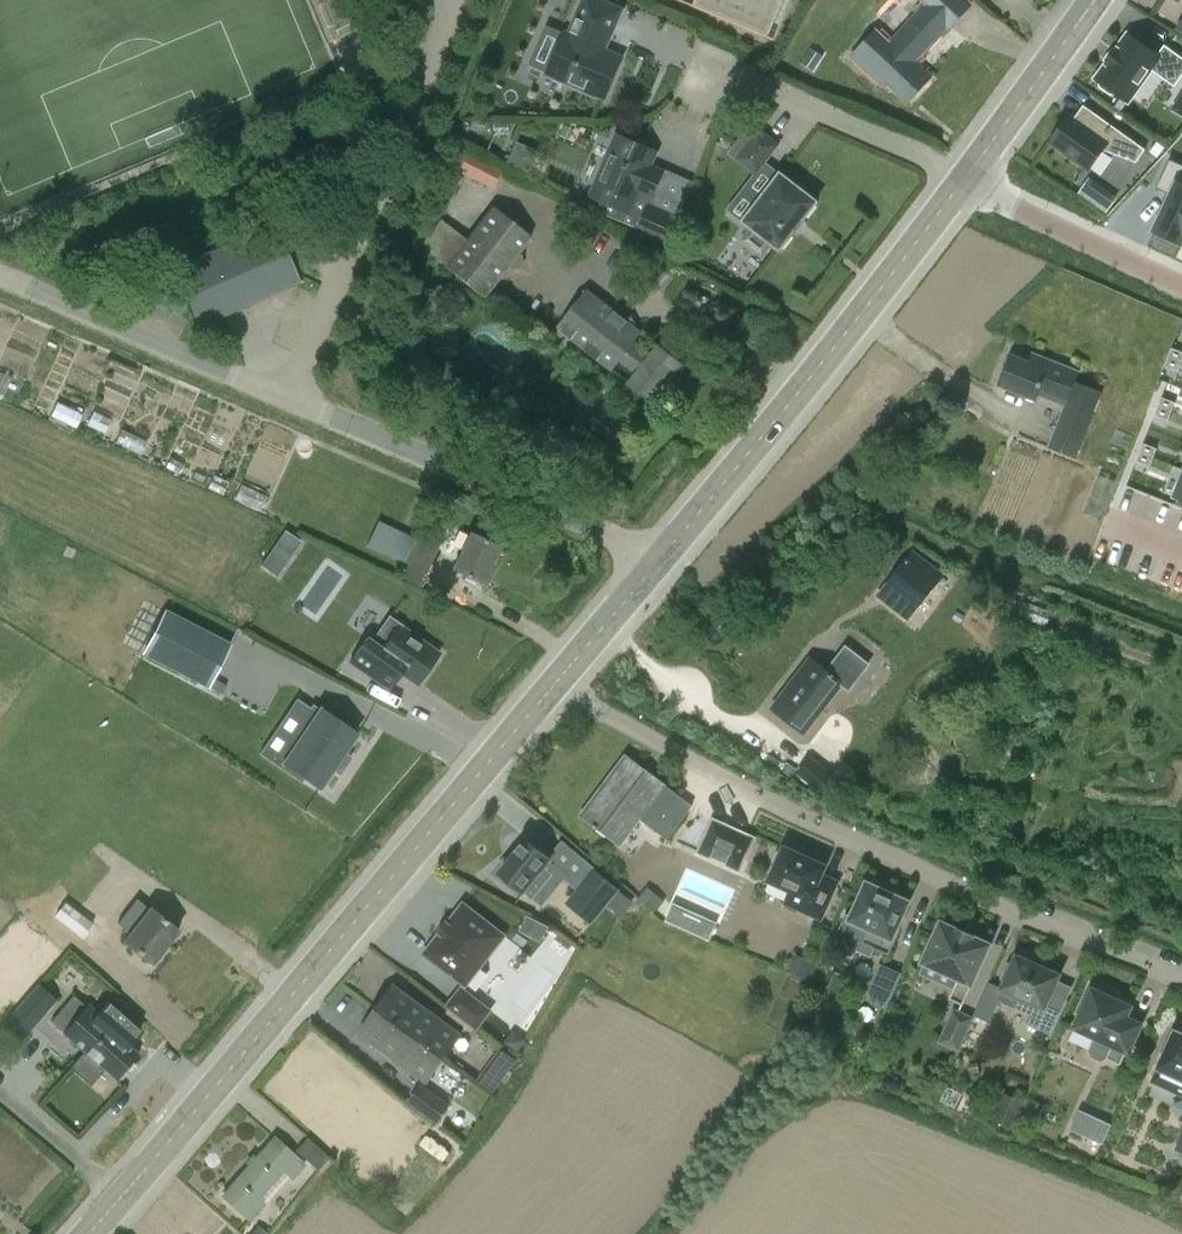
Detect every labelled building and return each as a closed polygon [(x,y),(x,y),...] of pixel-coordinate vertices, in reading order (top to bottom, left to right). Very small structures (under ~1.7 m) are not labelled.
[(564,33),(547,71),(605,96),(622,57),(603,49),(620,9),(601,0),(585,0),(570,35),(564,33)] [(692,6),(775,40),(792,0),(695,0),(692,6)] [(873,33),(847,60),(878,91),(882,87),(904,108),(925,86),(903,64),(925,42),(929,46),(945,29),(947,31),(965,12),(953,0),(924,0),(920,4),(924,8),(887,47),(873,33)] [(1107,62),(1106,63),(1107,64),(1097,78),(1100,81),(1101,86),(1111,93),(1116,92),(1129,101),(1151,69),(1175,86),(1181,77),(1181,57),(1165,45),(1158,55),(1128,34),(1118,48),(1117,48),(1116,49),(1117,50),(1108,63),(1107,62)] [(1146,149),(1091,110),(1082,123),(1075,118),(1070,115),(1051,142),(1089,169),(1103,150),(1137,162),(1146,149)] [(759,130),(736,159),(755,174),(778,145),(759,130)] [(588,199),(600,204),(597,211),(637,228),(648,204),(649,205),(663,172),(646,164),(651,152),(654,153),(654,154),(655,154),(656,152),(616,135),(588,199)] [(457,149),(448,167),(489,188),(498,170),(457,149)] [(1178,181),(1181,172),(1181,164),(1171,159),(1157,187),(1171,194),(1155,230),(1181,243),(1181,183),(1178,181)] [(746,237),(746,243),(759,252),(764,252),(771,243),(779,250),(793,233),(791,232),(802,219),(803,220),(816,203),(780,174),(743,222),(752,229),(746,237)] [(1090,181),(1081,194),(1106,212),(1116,199),(1090,181)] [(635,232),(668,246),(680,219),(649,205),(648,204),(637,228),(635,232)] [(418,247),(444,267),(484,298),(531,237),(492,206),(465,240),(439,220),(418,247)] [(178,272),(201,324),(296,282),(273,230),(178,272)] [(641,331),(588,290),(558,328),(611,370),(620,359),(638,373),(630,383),(653,401),(683,363),(659,345),(652,354),(634,340),(641,331)] [(1168,356),(1181,362),(1181,361),(1181,351),(1172,347),(1168,356)] [(1048,449),(1074,460),(1083,440),(1101,393),(1075,383),(1079,373),(1032,354),(1029,363),(1011,356),(998,386),(1035,400),(1037,395),(1065,406),(1056,429),(1048,449)] [(1178,371),(1181,362),(1168,356),(1165,365),(1178,371)] [(1157,405),(1171,410),(1174,401),(1161,396),(1157,405)] [(1167,419),(1171,410),(1157,405),(1154,414),(1167,419)] [(1140,451),(1153,456),(1157,447),(1143,442),(1140,451)] [(1150,465),(1153,456),(1140,451),(1136,459),(1150,465)] [(1103,515),(1116,482),(1101,476),(1088,509),(1103,515)] [(405,563),(415,539),(378,521),(367,545),(405,563)] [(421,528),(415,539),(405,563),(426,574),(442,539),(421,528)] [(268,563),(286,573),(304,541),(286,531),(268,563)] [(491,567),(500,548),(469,533),(452,570),(486,585),(494,568),(491,567)] [(891,580),(923,604),(944,578),(912,553),(891,580)] [(142,659),(207,693),(230,649),(165,616),(142,659)] [(373,682),(385,667),(416,690),(439,659),(401,630),(400,631),(391,623),(373,646),(367,642),(350,665),(373,682)] [(827,673),(811,661),(792,685),(773,710),(802,732),(832,695),(850,708),(879,667),(862,654),(840,683),(827,673)] [(323,785),(358,730),(313,702),(278,757),(323,785)] [(810,755),(796,772),(820,792),(834,775),(810,755)] [(694,807),(680,796),(634,761),(604,801),(597,796),(581,817),(621,847),(641,821),(667,841),(694,807)] [(753,837),(712,819),(698,852),(738,870),(753,837)] [(499,871),(532,898),(550,876),(558,883),(568,870),(551,856),(550,856),(526,837),(499,871)] [(787,850),(784,848),(782,851),(778,853),(774,862),(776,866),(769,882),(790,892),(786,902),(804,911),(804,912),(821,920),(837,883),(822,876),(826,867),(806,858),(804,853),(792,848),(787,850)] [(591,924),(619,890),(594,869),(567,904),(591,924)] [(862,944),(889,956),(900,930),(896,928),(906,904),(886,895),(888,890),(872,883),(870,888),(867,886),(851,922),(869,929),(862,944)] [(83,948),(105,925),(79,900),(57,924),(83,948)] [(677,923),(684,907),(675,903),(668,919),(677,923)] [(129,939),(123,946),(151,968),(176,934),(148,913),(147,915),(134,905),(116,929),(129,939)] [(440,936),(425,955),(466,987),(505,937),(463,905),(448,924),(446,922),(437,934),(440,936)] [(547,939),(553,925),(531,916),(525,929),(547,939)] [(941,924),(918,975),(953,991),(949,1000),(963,1007),(973,985),(972,984),(989,946),(973,939),(974,937),(957,930),(957,931),(941,924)] [(1001,991),(1004,992),(1035,1006),(1030,1017),(1027,1024),(1050,1034),(1070,989),(1056,983),(1059,976),(1035,965),(1036,961),(1022,955),(1020,958),(1016,957),(1012,966),(1008,965),(1001,980),(1005,981),(1001,991)] [(900,977),(883,969),(869,1000),(886,1008),(900,977)] [(998,1003),(1004,992),(1001,991),(1002,988),(989,982),(974,1015),(990,1022),(998,1003)] [(32,1028),(54,1001),(37,986),(14,1012),(32,1028)] [(394,987),(376,1012),(401,1030),(404,1026),(413,1033),(412,1035),(445,1059),(462,1035),(394,987)] [(1126,1018),(1131,1008),(1117,1001),(1115,996),(1101,989),(1095,991),(1092,990),(1074,1029),(1096,1039),(1090,1052),(1092,1057),(1105,1063),(1110,1061),(1119,1065),(1125,1052),(1129,1054),(1142,1025),(1126,1018)] [(446,1008),(475,1031),(488,1013),(459,991),(446,1008)] [(88,1004),(86,1006),(74,996),(51,1022),(63,1032),(63,1033),(86,1053),(71,1069),(73,1070),(74,1069),(90,1082),(103,1068),(116,1080),(139,1054),(121,1038),(123,1035),(88,1004)] [(428,1083),(445,1059),(412,1035),(413,1033),(404,1026),(401,1030),(376,1012),(360,1035),(428,1083)] [(972,1020),(954,1012),(940,1043),(958,1051),(972,1020)] [(1181,1095),(1181,1037),(1175,1034),(1160,1068),(1181,1078),(1175,1091),(1181,1095)] [(478,1079),(495,1091),(517,1060),(501,1048),(478,1079)] [(422,1086),(410,1102),(438,1123),(450,1106),(422,1086)] [(1092,1115),(1083,1134),(1103,1143),(1112,1124),(1092,1115)] [(249,1221),(288,1175),(292,1178),(304,1165),(273,1138),(222,1198),(249,1221)] [(327,1159),(306,1139),(296,1151),(317,1170),(327,1159)]
